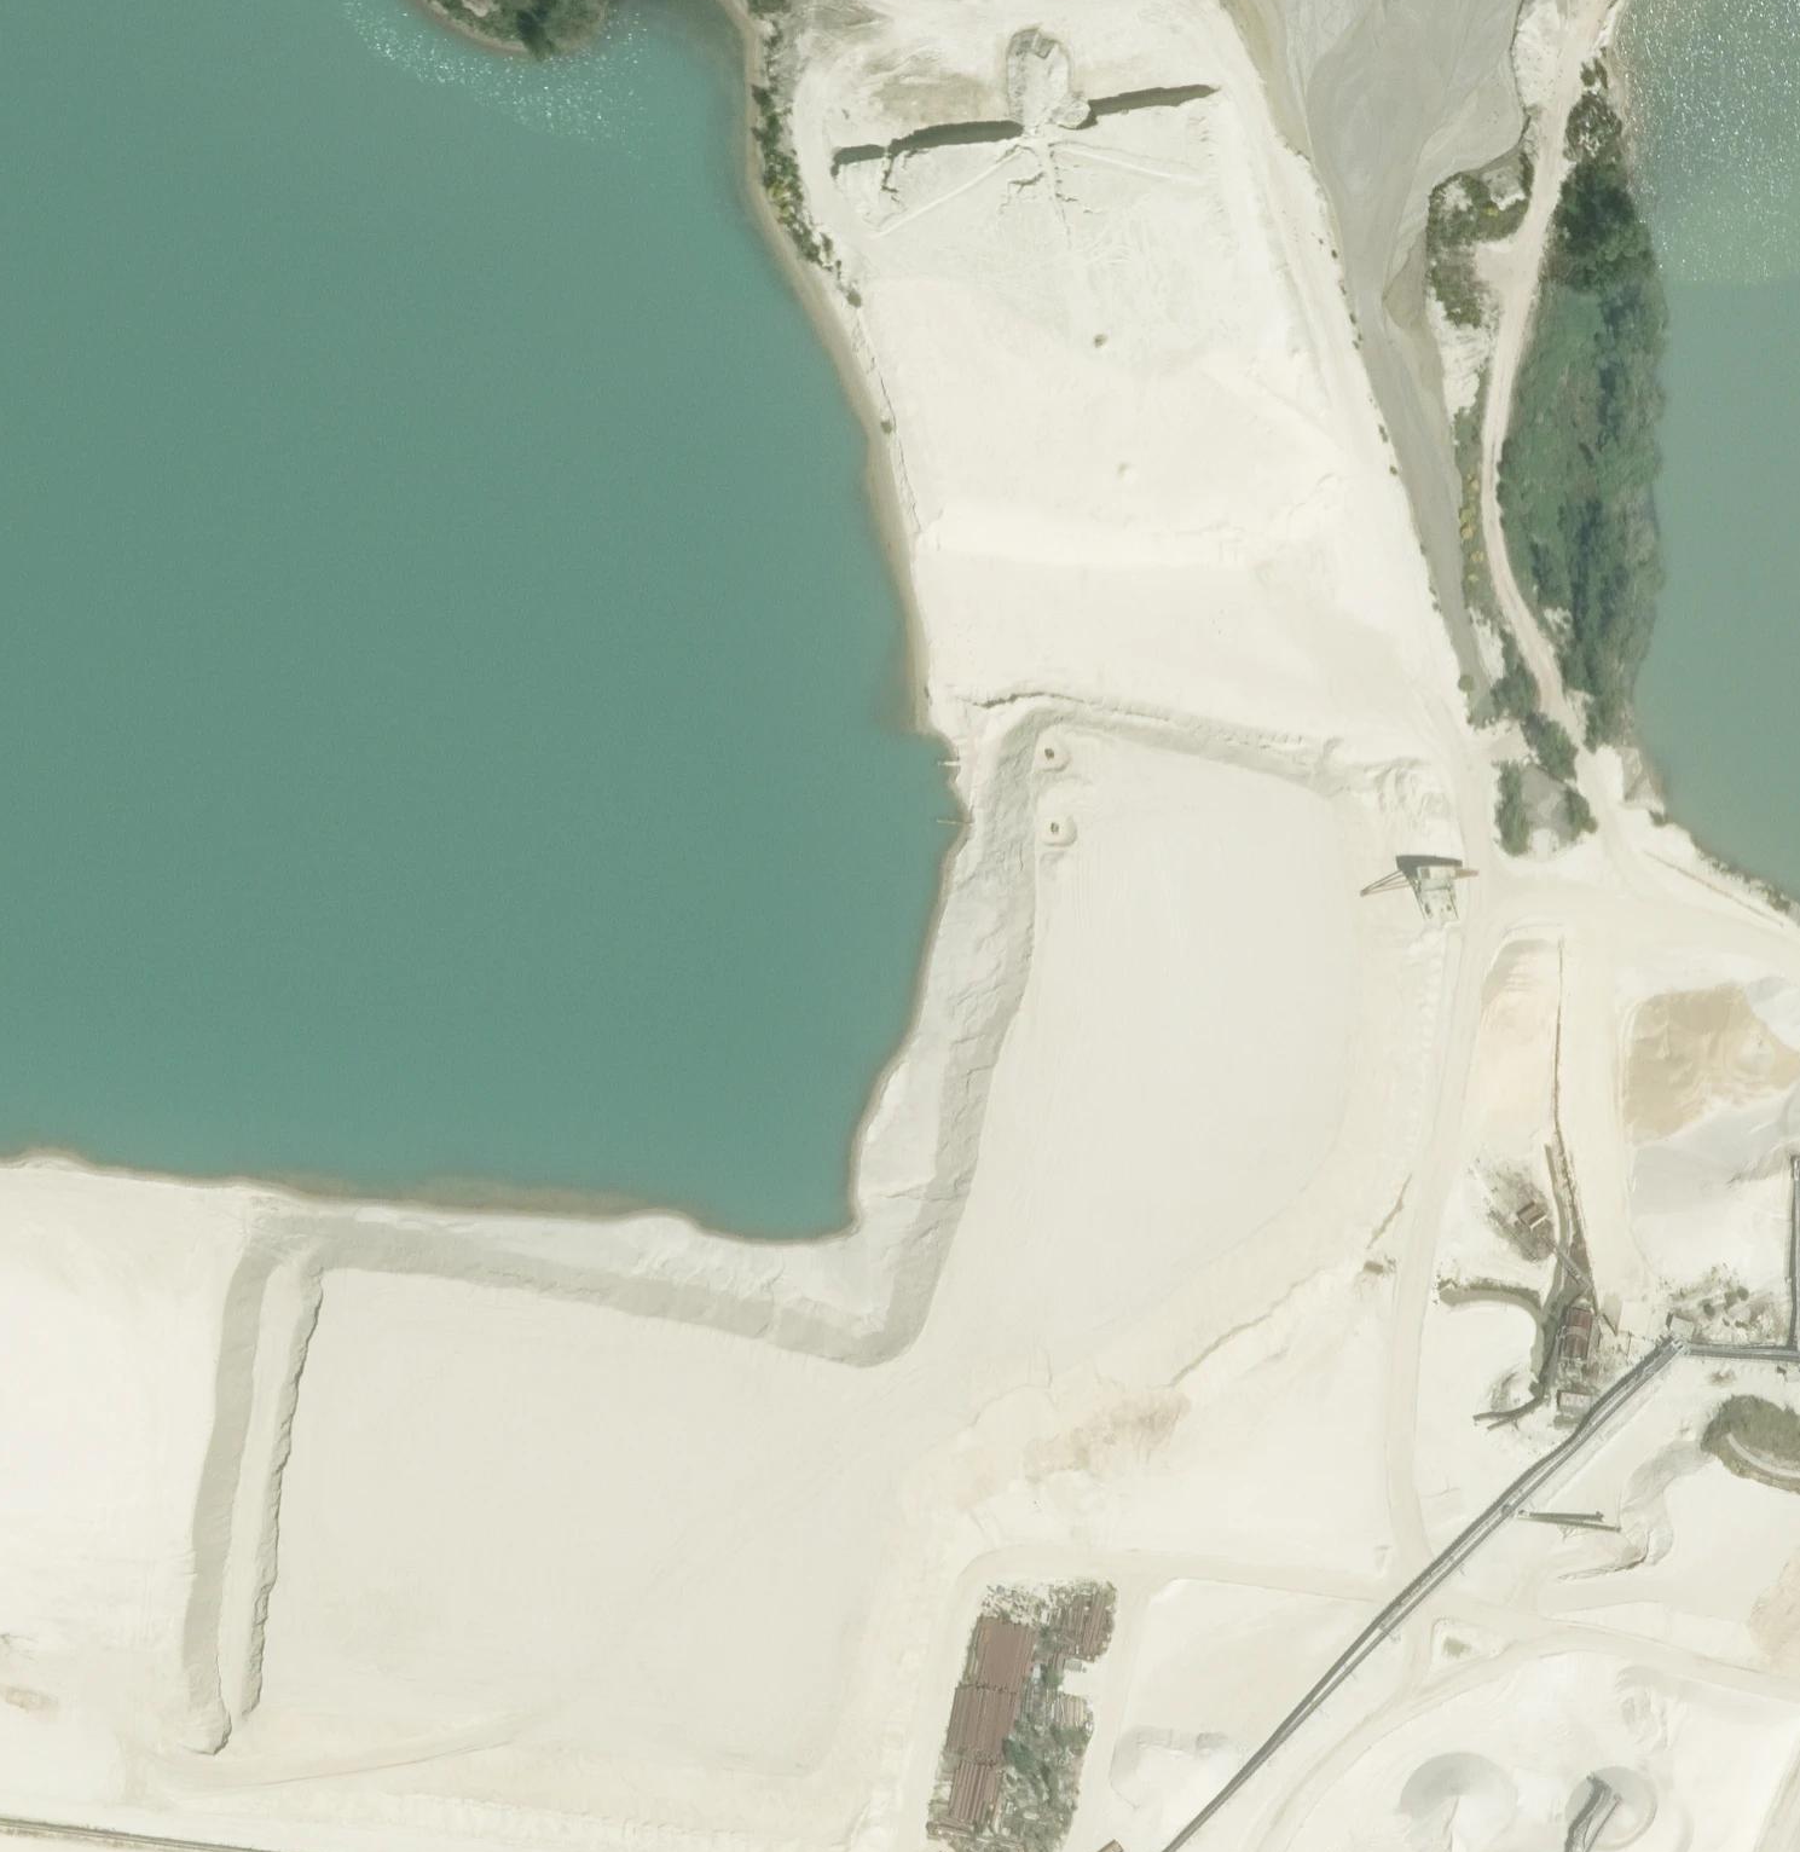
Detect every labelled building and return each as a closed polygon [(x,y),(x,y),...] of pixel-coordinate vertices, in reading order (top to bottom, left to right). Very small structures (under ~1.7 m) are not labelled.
[(1545,1206),(1528,1218),(1537,1231),(1554,1220),(1545,1206)] [(1595,1362),(1596,1315),(1571,1315),(1570,1361),(1595,1362)] [(1091,1591),(1085,1644),(1101,1646),(1107,1593),(1091,1591)] [(957,1684),(948,1740),(962,1742),(961,1752),(1013,1760),(1035,1625),(981,1616),(970,1686),(957,1684)] [(211,1813),(226,1779),(147,1745),(132,1779),(211,1813)] [(123,1784),(127,1766),(93,1760),(89,1778),(123,1784)] [(989,1774),(984,1822),(1000,1824),(1005,1776),(989,1774)]
